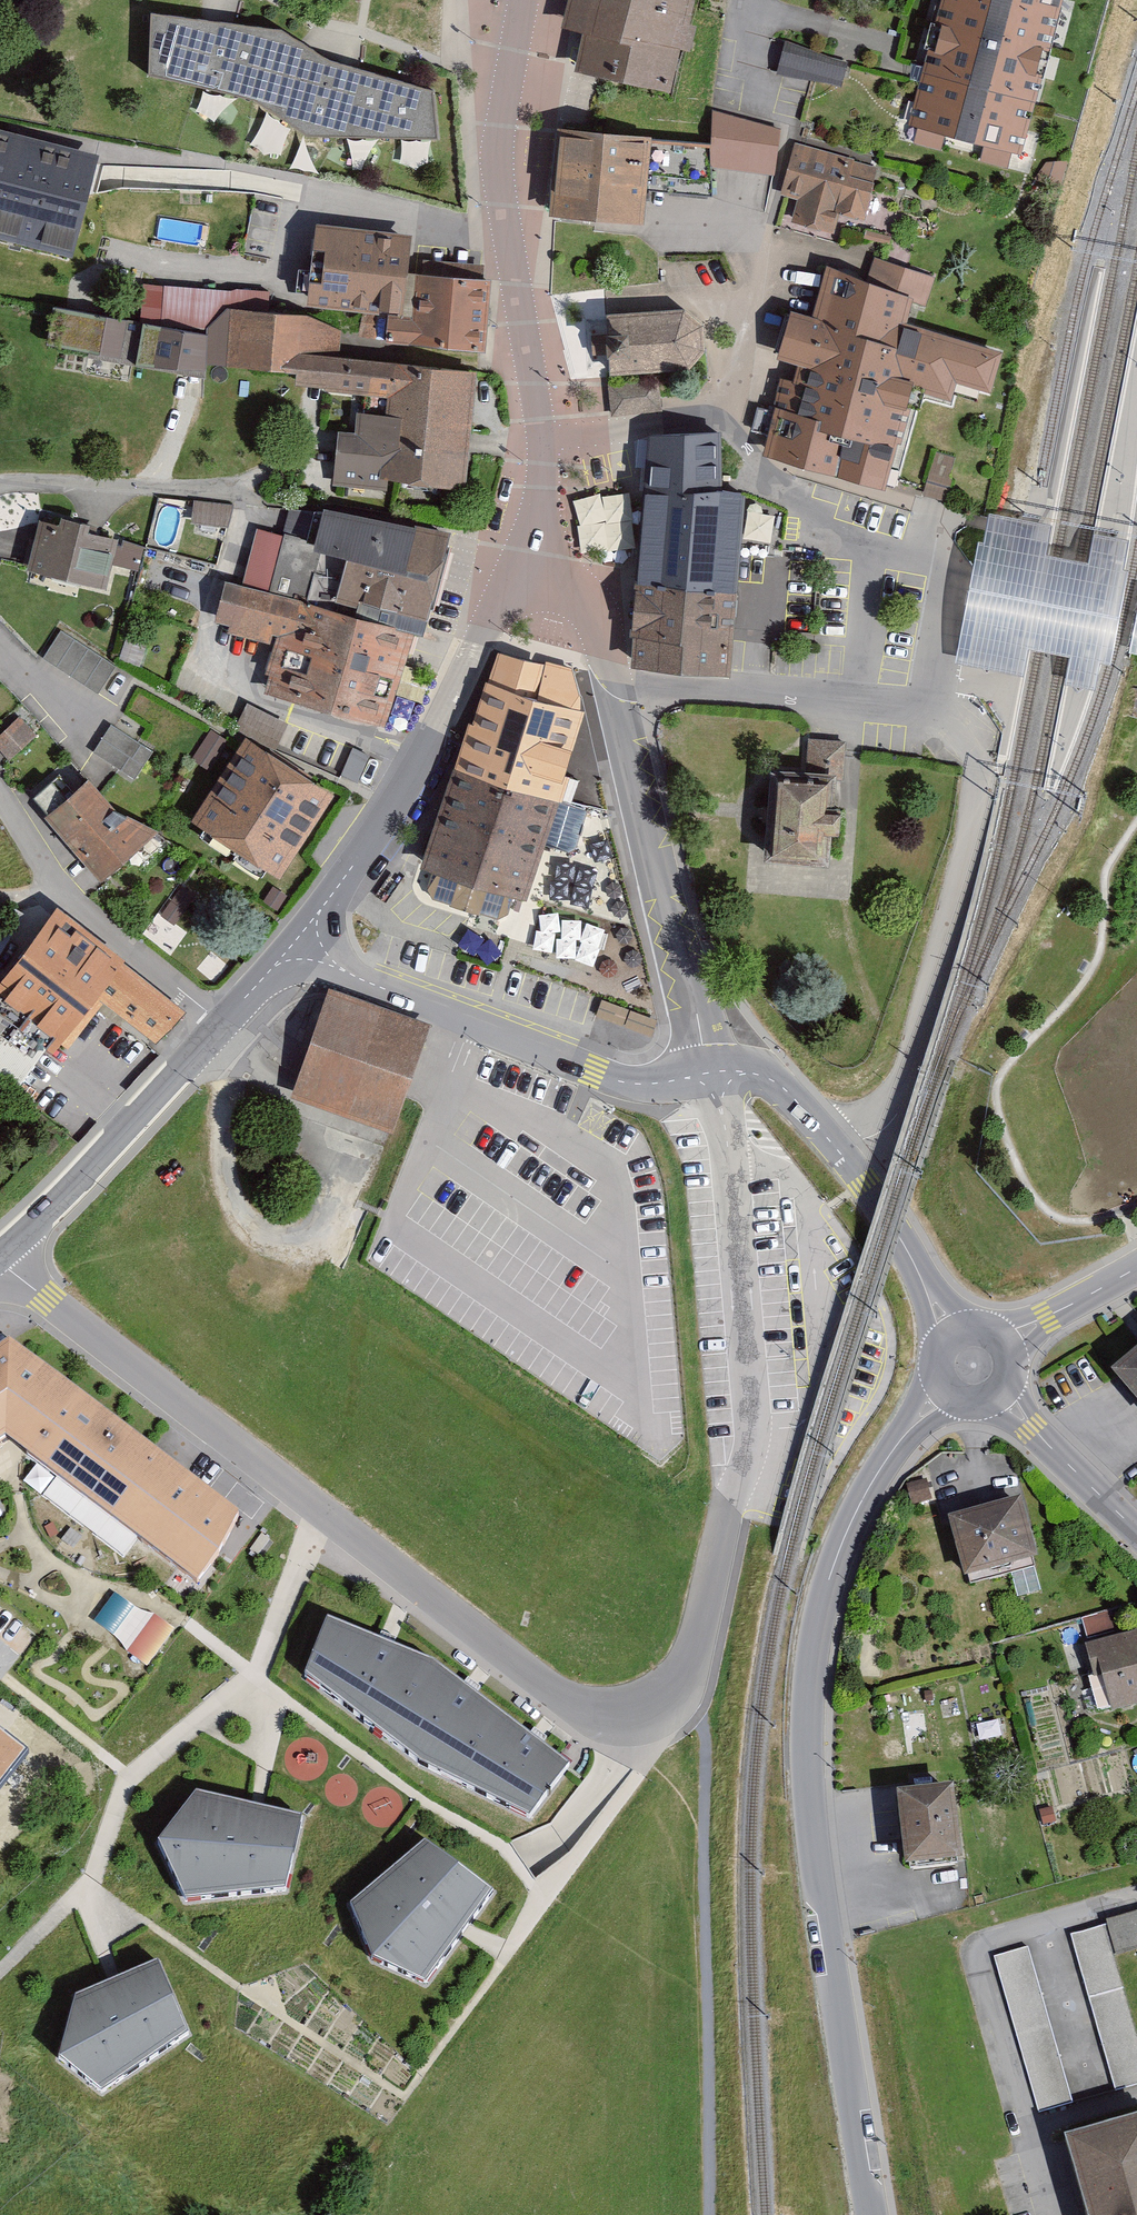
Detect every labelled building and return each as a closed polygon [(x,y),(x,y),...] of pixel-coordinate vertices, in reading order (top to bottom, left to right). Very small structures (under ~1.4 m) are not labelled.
[(571,24),(593,29),(584,62),(684,87),(700,25),(696,24),(702,0),(577,0),(571,24)] [(907,139),(1024,169),(1067,0),(943,0),(907,139)] [(149,74),(256,99),(307,134),(438,138),(433,89),(407,82),(329,59),(281,28),(216,20),(153,11),(149,74)] [(777,74),(841,86),(848,62),(785,39),(777,74)] [(780,129),(712,109),(710,166),(775,175),(780,129)] [(71,257),(99,154),(0,127),(0,237),(71,257)] [(652,136),(558,128),(550,215),(644,223),(652,136)] [(878,167),(794,144),(781,194),(797,198),(791,222),(834,233),(838,218),(862,224),(878,167)] [(411,236),(315,223),(306,306),(388,316),(401,316),(408,270),(411,236)] [(913,390),(951,401),(957,382),(991,392),(1003,350),(906,323),(912,301),(926,305),(935,276),(874,258),(868,278),(826,266),(812,316),(791,310),(777,359),(798,365),(794,381),(783,378),(775,407),(761,454),(884,489),(913,390)] [(492,279),(408,270),(401,316),(388,316),(385,341),(485,351),(492,279)] [(61,302),(53,340),(141,362),(215,368),(218,363),(306,369),(307,351),(347,355),(349,326),(315,312),(279,308),(276,288),(167,282),(168,319),(61,302)] [(610,374),(691,369),(706,350),(702,323),(685,309),(606,314),(610,374)] [(304,384),(412,394),(415,362),(347,355),(307,351),(306,369),(304,384)] [(466,489),(477,371),(415,362),(412,394),(410,413),(403,481),(466,489)] [(388,480),(403,481),(410,413),(356,412),(355,431),(338,431),(333,485),(387,490),(388,480)] [(631,666),(731,676),(731,672),(744,492),(722,490),(721,431),(648,435),(644,492),(631,666)] [(924,494),(943,500),(956,456),(936,451),(924,494)] [(623,491),(577,496),(584,549),(629,544),(623,491)] [(194,500),(191,523),(229,528),(232,506),(194,500)] [(414,633),(422,635),(450,531),(324,508),(314,548),(347,558),(333,609),(414,633)] [(984,542),(978,541),(955,664),(1024,677),(1028,649),(1069,658),(1064,686),(1095,691),(1100,664),(1111,665),(1129,571),(1124,570),(1129,540),(1094,534),(1088,564),(1047,555),(1053,525),(989,514),(984,542)] [(39,519),(26,571),(106,590),(118,539),(39,519)] [(265,692),(387,727),(414,633),(333,609),(227,579),(214,621),(229,626),(227,632),(274,645),(266,673),(270,674),(265,692)] [(1129,653),(1136,655),(1136,611),(1129,653)] [(43,658),(98,694),(116,666),(61,631),(43,658)] [(571,666),(499,647),(453,769),(559,801),(574,804),(582,778),(566,773),(583,712),(571,666)] [(235,729),(276,749),(289,723),(248,703),(235,729)] [(0,734),(0,750),(10,760),(37,734),(20,716),(0,734)] [(93,751),(135,778),(152,752),(111,725),(93,751)] [(191,822),(279,878),(334,793),(247,736),(191,822)] [(803,739),(800,773),(836,775),(836,780),(843,780),(846,742),(803,739)] [(341,775),(359,782),(370,756),(353,748),(341,775)] [(526,899),(559,801),(453,769),(420,867),(432,872),(427,889),(432,899),(497,919),(509,913),(514,896),(526,899)] [(800,773),(770,770),(764,861),(830,866),(836,780),(836,775),(800,773)] [(88,779),(44,816),(101,883),(159,832),(120,811),(88,779)] [(263,901),(277,910),(287,895),(273,886),(263,901)] [(175,895),(163,915),(178,924),(190,904),(175,895)] [(595,964),(607,927),(547,908),(535,944),(595,964)] [(0,981),(0,1013),(53,1054),(97,997),(124,962),(56,909),(0,981)] [(186,1012),(124,962),(97,997),(155,1042),(186,1012)] [(431,1023),(329,987),(290,1097),(392,1132),(431,1023)] [(596,1014),(623,1025),(629,1010),(601,999),(596,1014)] [(0,1351),(0,1447),(5,1443),(197,1591),(222,1558),(240,1518),(11,1344),(0,1351)] [(1115,1380),(1136,1405),(1136,1361),(1115,1380)] [(1022,1504),(948,1523),(964,1583),(1038,1564),(1022,1504)] [(175,1631),(155,1616),(127,1654),(148,1669),(175,1631)] [(431,1661),(328,1617),(303,1677),(412,1760),(527,1821),(569,1765),(431,1661)] [(1085,1649),(1094,1682),(1102,1680),(1112,1715),(1136,1708),(1136,1635),(1085,1649)] [(0,1727),(0,1785),(27,1748),(0,1727)] [(958,1784),(907,1790),(916,1860),(966,1854),(958,1784)] [(304,1819),(197,1796),(157,1847),(187,1905),(289,1894),(304,1819)] [(427,1988),(496,1891),(426,1843),(350,1906),(375,1970),(427,1988)] [(1075,1931),(1121,2085),(1136,2080),(1136,2028),(1106,1922),(1075,1931)] [(1031,1945),(999,1955),(1048,2112),(1080,2102),(1031,1945)] [(159,1959),(77,1995),(58,2060),(102,2091),(190,2035),(159,1959)] [(1084,2137),(1107,2214),(1136,2214),(1136,2121),(1084,2137)]
